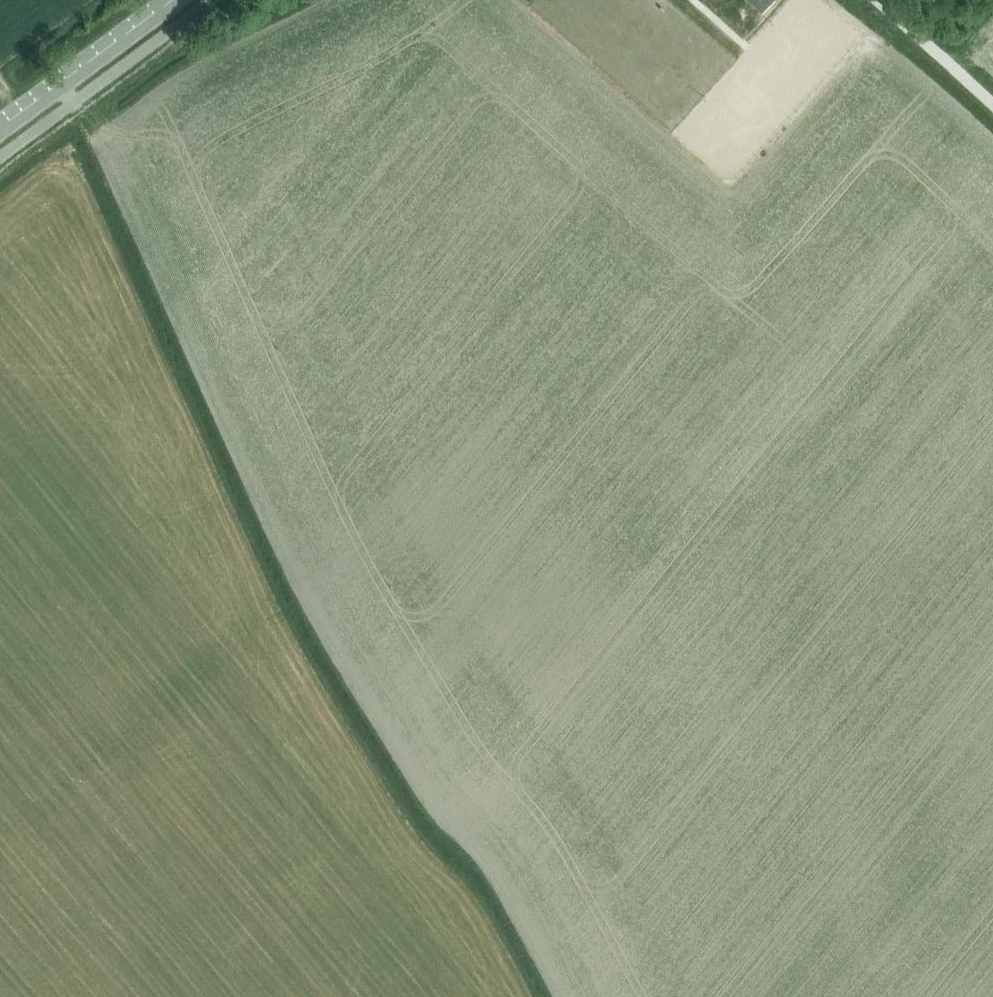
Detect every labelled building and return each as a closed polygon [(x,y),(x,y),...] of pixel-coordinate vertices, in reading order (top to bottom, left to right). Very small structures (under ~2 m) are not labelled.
[(773,0),(749,0),(763,12),(773,0)]
